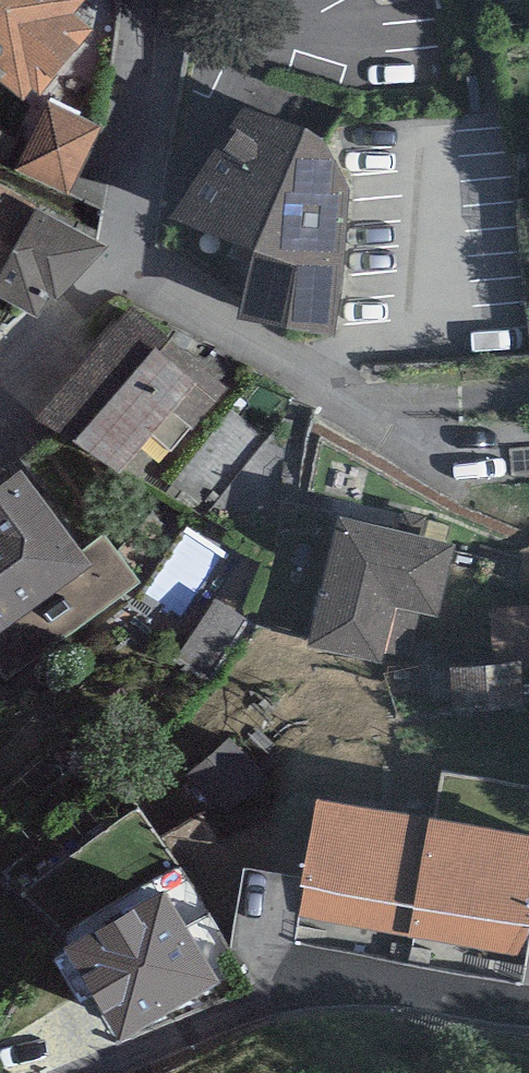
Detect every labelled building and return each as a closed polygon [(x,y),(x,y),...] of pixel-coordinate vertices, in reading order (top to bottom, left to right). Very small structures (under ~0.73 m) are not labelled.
[(82,0),(0,0),(0,89),(21,105),(29,96),(39,104),(93,36),(73,21),(86,4),(82,0)] [(102,128),(49,102),(16,170),(69,196),(102,128)] [(325,143),(244,113),(171,224),(255,258),(238,324),(337,339),(352,197),(325,143)] [(0,196),(0,271),(33,210),(0,196)] [(33,210),(0,271),(0,304),(38,322),(50,303),(57,304),(107,249),(33,210)] [(229,389),(132,311),(37,424),(121,477),(153,438),(171,453),(229,389)] [(3,681),(134,581),(101,538),(81,553),(19,473),(0,488),(0,677),(3,681)] [(452,549),(340,521),(308,646),(379,661),(382,651),(409,657),(419,615),(433,610),(441,595),(452,549)] [(492,667),(523,666),(528,665),(528,607),(489,609),(492,667)] [(492,667),(449,670),(451,712),(526,708),(523,666),(492,667)] [(299,916),(408,936),(429,823),(316,802),(299,890),(304,891),(299,916)] [(429,823),(408,936),(522,957),(527,930),(528,930),(528,842),(429,823)] [(121,1045),(217,988),(163,897),(66,954),(121,1045)]
